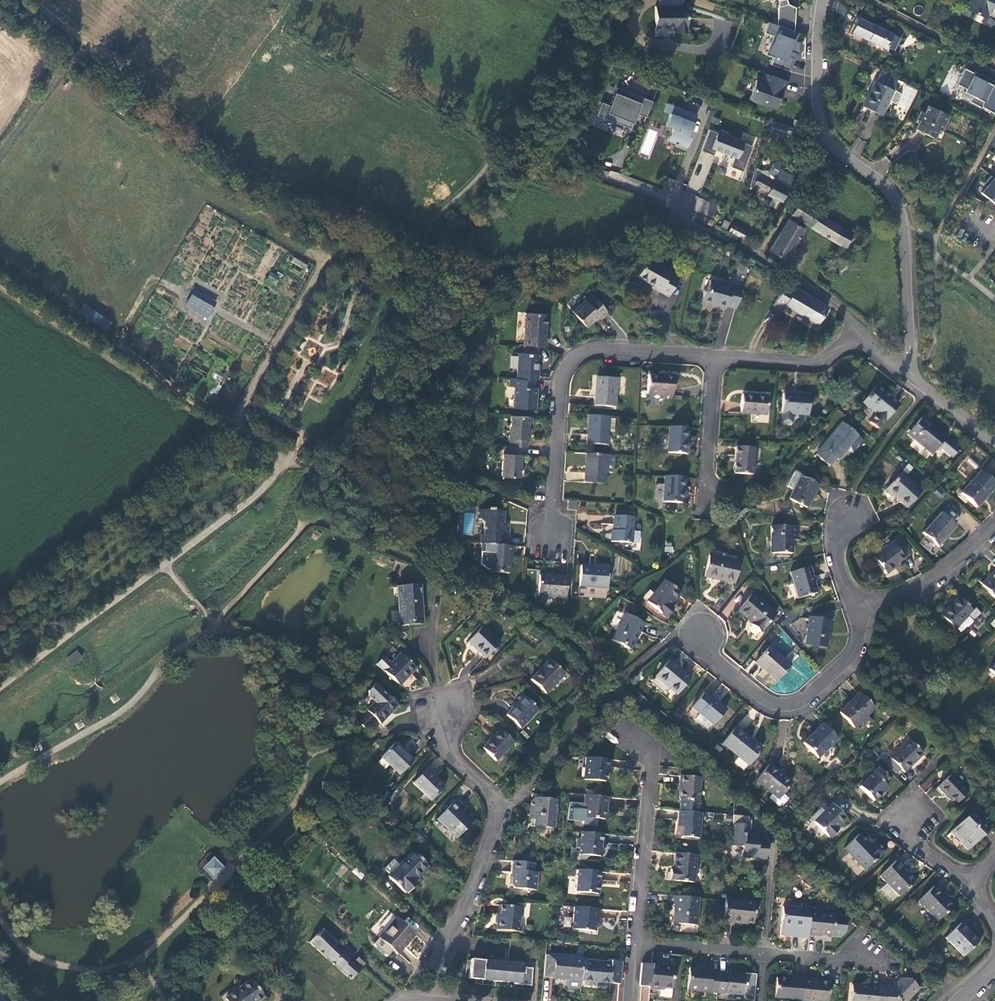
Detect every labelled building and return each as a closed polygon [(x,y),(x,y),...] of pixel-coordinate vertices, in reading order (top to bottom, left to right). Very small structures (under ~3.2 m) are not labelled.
[(795,32),(797,8),(789,5),(788,0),(780,0),(778,19),(778,25),(795,32)] [(961,7),(983,18),(985,13),(989,15),(994,18),(994,0),(964,0),(961,7)] [(659,6),(655,6),(655,29),(675,29),(675,33),(687,33),(687,6),(680,6),(659,6)] [(900,38),(858,19),(852,33),(885,49),(886,47),(894,51),(900,38)] [(985,70),(976,87),(994,98),(994,75),(985,70)] [(897,79),(881,71),(877,79),(894,87),(897,79)] [(788,81),(766,73),(763,82),(756,79),(749,99),(769,106),(769,105),(777,108),(783,89),(785,90),(788,81)] [(893,91),(874,81),(862,106),(881,115),(888,101),(893,91)] [(632,128),(637,116),(638,112),(647,116),(654,100),(618,86),(611,104),(603,101),(598,114),(632,128)] [(898,93),(893,91),(888,101),(892,103),(898,102),(899,98),(898,93)] [(673,127),(670,136),(668,139),(677,142),(676,145),(687,149),(692,136),(689,135),(691,129),(692,130),(698,113),(669,102),(665,110),(671,112),(667,124),(673,127)] [(948,116),(928,106),(924,113),(921,111),(917,119),(920,121),(916,130),(935,139),(939,130),(941,131),(948,116)] [(650,121),(648,127),(661,132),(663,126),(650,121)] [(775,132),(778,124),(772,122),(769,130),(775,132)] [(663,134),(670,136),(673,127),(667,124),(663,134)] [(788,126),(778,124),(775,132),(785,134),(788,126)] [(640,156),(651,158),(657,131),(646,128),(640,156)] [(754,144),(710,128),(702,149),(714,153),(716,148),(735,155),(732,165),(744,170),(754,144)] [(754,170),(749,186),(772,199),(770,204),(778,209),(789,188),(787,187),(792,176),(779,169),(773,180),(754,170)] [(787,187),(789,188),(795,177),(792,176),(787,187)] [(994,181),(991,178),(985,185),(988,188),(982,195),(989,202),(994,206),(994,181)] [(845,229),(800,202),(791,216),(806,225),(836,243),(845,229)] [(989,202),(986,206),(994,211),(994,206),(989,202)] [(788,220),(804,229),(806,225),(791,216),(788,220)] [(788,220),(769,250),(785,260),(804,229),(788,220)] [(728,232),(744,239),(747,232),(732,224),(728,232)] [(845,229),(836,243),(850,251),(859,238),(845,229)] [(308,266),(293,257),(291,262),(305,270),(308,266)] [(672,271),(648,258),(638,276),(654,285),(652,287),(669,297),(679,278),(670,273),(672,271)] [(280,278),(271,273),(267,279),(276,284),(280,278)] [(720,282),(709,279),(706,288),(704,290),(702,298),(703,300),(709,302),(711,300),(716,302),(716,304),(725,307),(726,304),(735,307),(741,285),(724,281),(720,282)] [(782,310),(785,306),(795,289),(787,284),(773,305),(782,310)] [(216,301),(194,288),(184,305),(206,318),(216,301)] [(785,306),(816,324),(827,307),(808,296),(795,288),(795,289),(785,306)] [(609,313),(593,294),(572,311),(586,327),(599,316),(602,319),(609,313)] [(111,322),(83,303),(77,313),(105,332),(111,322)] [(539,345),(545,346),(547,315),(526,313),(523,343),(525,343),(539,345)] [(525,343),(524,352),(538,353),(539,345),(525,343)] [(534,380),(537,380),(538,372),(537,372),(539,353),(538,353),(524,352),(519,352),(516,378),(534,380)] [(225,375),(215,369),(209,379),(214,382),(209,391),(214,394),(225,375)] [(674,377),(648,375),(647,395),(672,397),(674,377)] [(534,380),(516,378),(511,378),(510,387),(515,388),(514,408),(535,410),(536,399),(534,399),(535,388),(534,387),(534,380)] [(615,407),(617,379),(596,378),(594,406),(615,407)] [(898,405),(876,387),(862,402),(885,421),(898,405)] [(810,396),(782,394),(781,413),(809,415),(810,396)] [(767,396),(742,395),(741,413),(766,415),(767,396)] [(527,447),(530,416),(511,415),(508,446),(522,447),(527,447)] [(609,417),(589,415),(587,444),(608,445),(609,417)] [(921,418),(907,435),(932,455),(938,446),(945,438),(921,418)] [(863,442),(842,424),(816,455),(831,467),(837,460),(839,461),(848,450),(853,454),(863,442)] [(687,454),(689,429),(668,427),(667,453),(687,454)] [(945,438),(938,446),(952,457),(960,447),(952,441),(951,443),(945,438)] [(508,446),(503,446),(501,476),(520,477),(522,447),(508,446)] [(752,475),(754,448),(736,447),(735,473),(752,475)] [(607,455),(586,454),(584,482),(605,484),(606,473),(607,455)] [(607,455),(606,473),(613,473),(615,456),(607,455)] [(966,478),(978,466),(969,456),(957,468),(966,478)] [(994,488),(994,485),(980,471),(960,493),(976,508),(994,488)] [(921,492),(900,474),(886,489),(907,508),(921,492)] [(683,503),(685,478),(665,477),(663,502),(683,503)] [(806,507),(817,485),(800,477),(788,500),(806,507)] [(568,510),(577,511),(577,502),(568,501),(568,510)] [(260,502),(254,507),(258,512),(264,506),(260,502)] [(480,535),(479,543),(489,544),(503,546),(504,537),(507,537),(508,524),(504,523),(504,512),(479,510),(478,519),(481,520),(484,523),(483,535),(480,535)] [(956,527),(940,513),(923,533),(938,547),(956,527)] [(632,543),(633,518),(614,516),(613,542),(632,543)] [(797,527),(770,526),(771,553),(792,553),(792,540),(797,540),(797,527)] [(910,554),(898,538),(872,557),(886,574),(898,566),(896,564),(910,554)] [(512,555),(513,546),(503,546),(489,544),(489,553),(491,553),(490,572),(509,574),(510,555),(512,555)] [(739,562),(710,556),(705,577),(734,584),(739,562)] [(609,568),(581,566),(580,586),(608,588),(609,568)] [(817,593),(810,567),(791,572),(799,599),(817,593)] [(982,585),(994,599),(994,572),(982,585)] [(565,598),(567,577),(539,575),(538,596),(565,598)] [(647,602),(666,618),(673,609),(670,607),(680,594),(664,581),(647,602)] [(422,622),(420,585),(398,587),(401,624),(422,622)] [(777,614),(752,594),(739,610),(754,623),(752,626),(761,633),(777,614)] [(958,598),(940,615),(954,630),(956,629),(960,633),(966,626),(967,628),(976,619),(971,613),(973,612),(958,598)] [(630,650),(644,625),(625,615),(611,640),(630,650)] [(826,648),(830,621),(809,617),(804,644),(826,648)] [(500,643),(482,626),(468,641),(486,658),(500,643)] [(790,665),(769,647),(755,662),(776,681),(790,665)] [(76,652),(65,660),(71,668),(82,660),(76,652)] [(399,685),(416,668),(400,653),(384,670),(399,685)] [(545,693),(565,673),(550,659),(531,679),(545,693)] [(691,678),(669,660),(650,683),(660,692),(663,689),(665,690),(667,687),(676,695),(691,678)] [(368,696),(375,702),(384,692),(376,684),(368,688),(368,696)] [(391,713),(398,705),(384,692),(375,702),(366,711),(365,709),(362,712),(355,719),(366,729),(375,719),(380,724),(391,713)] [(726,710),(704,692),(691,708),(698,715),(695,720),(706,730),(711,725),(713,726),(726,710)] [(860,693),(839,713),(854,729),(858,725),(863,730),(872,722),(868,716),(875,709),(860,693)] [(520,727),(538,709),(524,696),(507,715),(520,727)] [(818,759),(838,740),(823,724),(803,743),(818,759)] [(762,749),(736,727),(722,745),(749,766),(762,749)] [(495,761),(513,742),(500,729),(482,748),(495,761)] [(891,758),(900,768),(904,772),(923,754),(909,740),(891,758)] [(414,760),(395,742),(380,757),(400,775),(414,760)] [(609,773),(610,760),(585,757),(583,780),(605,782),(606,773),(609,773)] [(884,764),(894,774),(900,768),(891,758),(884,764)] [(792,782),(769,765),(756,782),(772,795),(779,800),(783,794),(792,782)] [(873,801),(887,788),(883,784),(888,779),(878,768),(859,786),(873,801)] [(444,787),(425,769),(412,783),(431,801),(444,787)] [(969,792),(951,774),(937,789),(954,806),(969,792)] [(700,778),(679,776),(678,786),(680,786),(679,800),(680,800),(679,811),(699,813),(700,801),(698,801),(700,778)] [(779,800),(772,795),(769,799),(779,807),(783,807),(789,799),(783,794),(779,800)] [(604,819),(607,797),(584,795),(583,805),(586,805),(585,818),(604,819)] [(554,828),(556,799),(533,797),(532,803),(530,805),(529,819),(534,819),(531,826),(554,828)] [(449,802),(445,806),(447,808),(440,816),(437,819),(457,839),(477,819),(469,812),(465,816),(457,809),(462,804),(457,798),(451,804),(449,802)] [(846,819),(831,804),(826,809),(822,805),(810,818),(830,838),(838,831),(837,829),(846,819)] [(447,808),(445,806),(438,814),(440,816),(447,808)] [(682,827),(681,837),(699,839),(702,813),(699,813),(679,811),(678,811),(677,820),(680,820),(679,827),(682,827)] [(989,829),(972,811),(951,832),(964,846),(964,847),(968,851),(984,836),(985,837),(990,833),(988,831),(989,829)] [(750,825),(731,823),(730,845),(738,846),(740,849),(740,857),(765,859),(766,843),(764,840),(757,840),(757,835),(749,835),(750,825)] [(601,847),(602,834),(580,832),(580,840),(576,840),(576,848),(579,848),(578,858),(585,859),(590,855),(600,857),(602,854),(603,849),(601,847)] [(865,871),(885,852),(875,841),(870,845),(859,834),(844,849),(865,871)] [(388,876),(407,895),(417,884),(414,881),(428,867),(412,852),(399,865),(389,875),(388,876)] [(696,855),(674,853),(673,870),(670,870),(670,881),(694,883),(696,855)] [(383,869),(389,875),(399,865),(393,859),(383,869)] [(213,877),(214,878),(223,869),(214,860),(205,869),(213,877)] [(533,863),(511,861),(510,872),(511,873),(509,885),(511,888),(523,889),(531,892),(536,884),(536,877),(537,873),(532,872),(533,863)] [(904,871),(895,862),(879,877),(885,884),(880,890),(892,902),(897,897),(899,898),(914,884),(907,876),(906,870),(904,871)] [(597,894),(599,871),(578,869),(576,892),(597,894)] [(734,885),(734,878),(727,877),(726,884),(734,885)] [(952,907),(934,888),(918,902),(937,921),(952,907)] [(699,898),(670,895),(670,904),(674,905),(673,915),(678,915),(677,924),(696,926),(699,898)] [(724,899),(723,923),(732,924),(732,921),(754,923),(755,902),(724,899)] [(809,912),(809,904),(801,903),(801,908),(782,906),(781,927),(799,929),(799,931),(807,931),(809,912)] [(522,906),(500,904),(499,914),(497,914),(496,930),(521,932),(521,926),(518,926),(519,917),(522,916),(522,906)] [(598,919),(599,909),(573,907),(572,929),(594,931),(596,919),(598,919)] [(834,914),(809,912),(807,931),(807,935),(814,935),(814,934),(833,936),(834,914)] [(415,934),(396,918),(379,938),(398,954),(415,934)] [(978,942),(961,924),(945,939),(963,957),(978,942)] [(336,943),(321,929),(311,939),(309,942),(335,967),(351,980),(361,969),(351,960),(355,955),(339,940),(336,943)] [(581,980),(583,960),(583,958),(546,954),(544,977),(566,979),(581,980)] [(367,962),(360,956),(356,961),(363,967),(367,962)] [(523,964),(471,959),(470,977),(513,981),(513,984),(531,985),(532,968),(522,968),(523,964)] [(623,961),(620,961),(611,960),(611,963),(583,960),(581,980),(600,982),(600,985),(610,986),(611,983),(618,983),(621,984),(623,961)] [(651,964),(642,963),(639,986),(642,987),(660,988),(672,989),(673,977),(671,977),(671,967),(654,965),(651,964)] [(716,993),(718,973),(711,972),(711,969),(689,967),(687,990),(716,993)] [(753,1000),(756,974),(744,973),(744,975),(718,973),(716,993),(743,996),(747,1000),(753,1000)] [(801,1000),(803,978),(795,977),(795,979),(775,978),(774,998),(801,1000)] [(803,978),(801,1000),(809,1000),(828,1000),(829,983),(811,981),(811,979),(803,978)] [(877,985),(876,1000),(907,1000),(919,987),(910,978),(899,978),(892,987),(877,985)] [(250,979),(224,999),(225,1000),(261,1000),(265,998),(250,979)] [(581,980),(566,979),(565,984),(568,987),(580,988),(581,980)] [(877,985),(867,984),(867,986),(851,985),(850,1000),(876,1000),(877,985)] [(672,989),(660,988),(659,997),(671,998),(672,989)]
